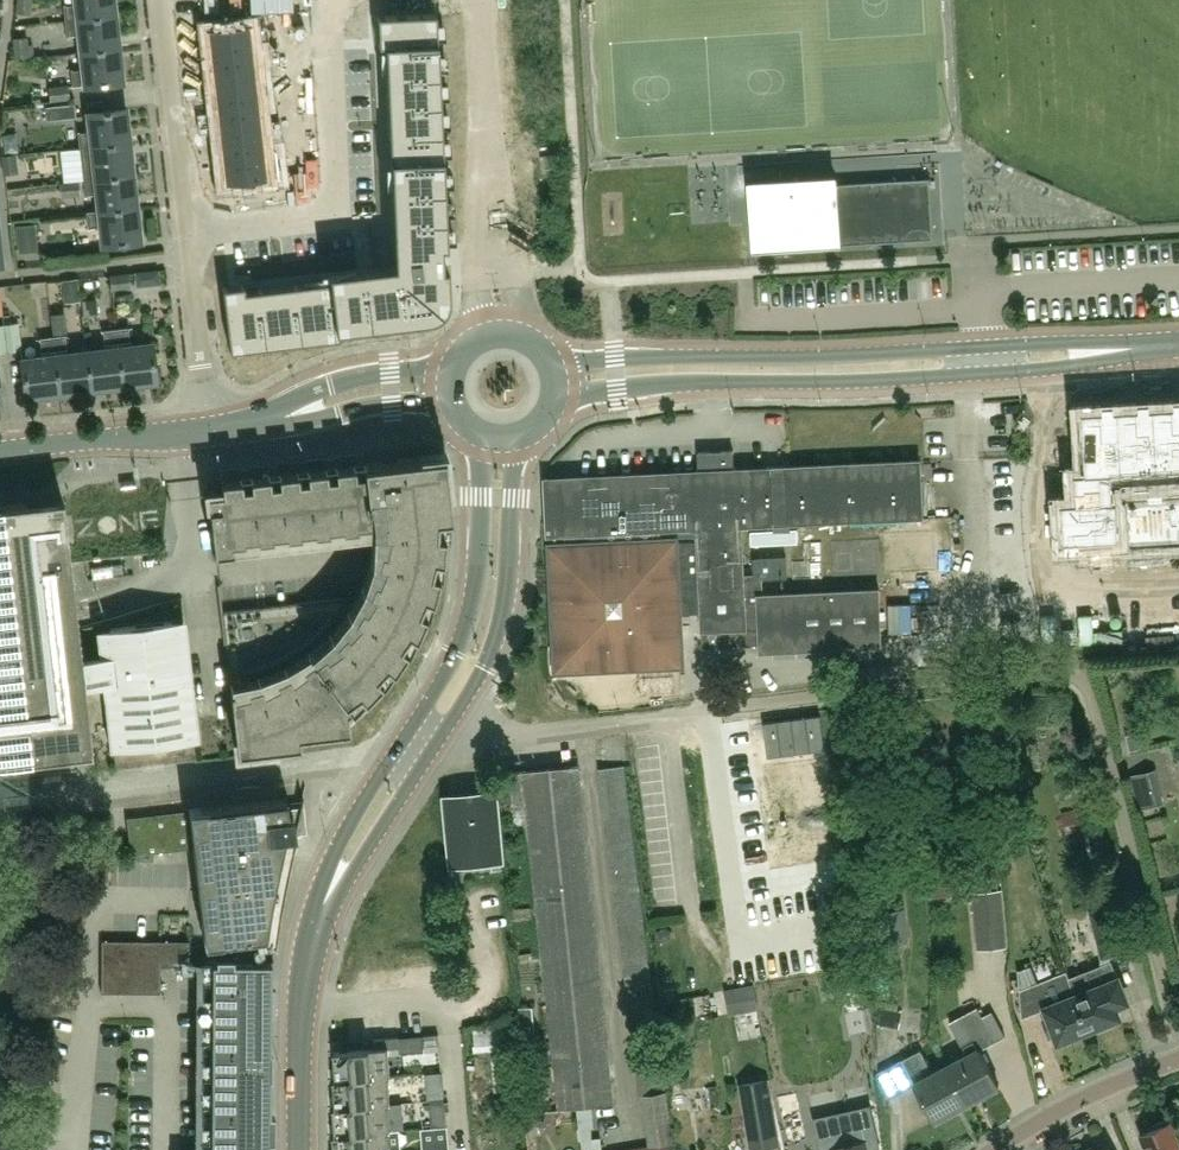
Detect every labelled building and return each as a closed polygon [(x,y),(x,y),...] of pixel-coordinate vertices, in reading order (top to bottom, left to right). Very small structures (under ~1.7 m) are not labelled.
[(15,12),(30,13),(31,0),(16,0),(15,12)] [(112,0),(76,0),(77,3),(63,4),(65,21),(114,15),(112,0)] [(244,284),(222,287),(229,344),(232,344),(232,343),(244,341),(245,346),(244,346),(245,348),(268,345),(267,338),(279,337),(280,342),(280,344),(304,341),(303,334),(315,333),(315,338),(315,340),(339,337),(338,328),(339,328),(338,321),(349,320),(350,325),(349,325),(350,327),(373,324),(372,317),(384,315),(385,321),(385,323),(427,318),(425,304),(446,301),(447,301),(447,299),(448,297),(448,294),(447,265),(442,266),(441,244),(446,243),(436,13),(377,15),(378,44),(379,44),(384,44),(388,132),(396,132),(400,213),(392,213),(393,246),(406,245),(409,269),(332,279),(329,279),(330,288),(245,298),(244,285),(244,284)] [(82,51),(117,48),(114,15),(65,21),(67,37),(80,35),(82,51)] [(310,19),(293,20),(293,29),(311,28),(310,19)] [(250,24),(207,29),(210,55),(253,50),(253,49),(250,24)] [(28,36),(13,37),(15,57),(30,56),(28,36)] [(117,48),(82,51),(84,69),(70,71),(72,86),(121,81),(117,48)] [(253,50),(210,55),(213,81),(262,75),(259,48),(253,49),(253,50)] [(312,61),(295,62),(295,72),(313,71),(312,61)] [(313,71),(295,72),(296,81),(313,80),(313,71)] [(262,75),(213,81),(216,106),(258,101),(259,102),(265,102),(262,75)] [(49,88),(50,100),(69,98),(68,86),(49,88)] [(258,101),(216,106),(218,132),(261,127),(259,102),(258,101)] [(46,106),(48,120),(76,118),(75,103),(46,106)] [(79,148),(128,142),(124,109),(89,113),(91,129),(79,130),(79,129),(77,129),(79,148)] [(314,113),(297,114),(298,123),(315,122),(314,113)] [(315,122),(298,123),(298,133),(315,132),(315,122)] [(261,127),(218,132),(221,157),(264,152),(264,151),(261,127)] [(83,180),(132,175),(128,142),(79,148),(83,180)] [(264,152),(221,157),(224,184),(279,177),(276,150),(264,151),(264,152)] [(17,152),(2,154),(4,174),(20,172),(17,152)] [(317,165),(299,166),(300,175),(317,174),(317,165)] [(100,211),(135,207),(132,175),(83,180),(85,197),(86,197),(86,196),(98,195),(100,210),(100,211)] [(750,189),(754,250),(934,239),(931,178),(837,183),(837,177),(808,178),(808,185),(750,189)] [(80,195),(79,180),(59,182),(61,197),(80,195)] [(102,226),(103,244),(139,240),(135,207),(100,211),(100,210),(86,212),(88,229),(90,229),(90,228),(102,226)] [(23,254),(38,252),(35,225),(19,227),(23,254)] [(110,274),(111,276),(112,287),(131,285),(129,272),(110,274)] [(66,312),(51,313),(53,333),(68,332),(66,312)] [(4,325),(7,351),(22,349),(19,323),(4,325)] [(116,331),(122,384),(153,380),(153,381),(155,380),(151,345),(131,347),(129,329),(116,331)] [(86,353),(91,388),(122,384),(116,331),(103,332),(105,350),(86,353)] [(52,338),(59,391),(91,388),(86,353),(68,355),(66,337),(52,338)] [(52,338),(39,340),(41,358),(22,360),(26,396),(28,396),(28,395),(59,391),(52,338)] [(1061,502),(1064,542),(1085,541),(1086,550),(1178,545),(1178,495),(1115,499),(1113,472),(1178,468),(1178,411),(1176,412),(1176,406),(1151,407),(1152,413),(1140,414),(1140,408),(1119,409),(1116,409),(1116,415),(1105,416),(1105,410),(1082,411),(1086,472),(1075,472),(1077,501),(1061,502)] [(772,467),(735,468),(735,451),(699,452),(700,470),(545,477),(547,522),(548,534),(548,535),(551,535),(551,533),(566,533),(567,546),(554,546),(559,667),(679,661),(677,614),(691,614),(691,613),(702,613),(703,630),(728,629),(728,645),(761,643),(761,651),(882,647),(880,590),(759,594),(758,577),(787,576),(786,558),(754,559),(754,574),(745,574),(745,559),(743,559),(741,526),(774,524),(791,523),(924,517),(921,460),(788,466),(789,470),(772,471),(772,467)] [(448,516),(451,516),(444,453),(221,479),(222,490),(207,491),(209,505),(208,505),(215,560),(372,541),(371,559),(361,586),(355,596),(221,612),(237,751),(261,748),(262,749),(277,747),(300,744),(299,735),(300,734),(300,735),(316,734),(316,733),(349,729),(347,709),(350,707),(352,710),(366,699),(364,697),(380,680),(383,682),(395,670),(393,668),(405,648),(408,650),(418,636),(415,634),(425,613),(428,614),(435,598),(432,597),(438,574),(441,575),(445,558),(442,557),(443,534),(447,534),(448,516)] [(27,502),(0,505),(0,762),(91,751),(84,686),(116,682),(124,748),(185,741),(171,620),(110,627),(114,665),(82,669),(62,497),(27,502)] [(1082,667),(1090,665),(1088,656),(1080,659),(1082,667)] [(821,715),(764,722),(768,756),(825,749),(821,715)] [(555,1109),(610,1104),(579,765),(524,771),(555,1109)] [(642,1095),(649,1146),(674,1141),(667,1092),(666,1092),(625,765),(599,769),(640,1095),(642,1095)] [(522,801),(519,771),(502,772),(505,802),(522,801)] [(1131,776),(1139,809),(1153,805),(1149,791),(1159,789),(1154,771),(1131,776)] [(274,943),(275,943),(280,908),(285,882),(295,834),(306,832),(303,805),(301,806),(305,786),(304,786),(300,806),(287,807),(286,798),(126,818),(131,855),(194,848),(205,942),(206,942),(205,961),(211,961),(210,1149),(270,1149),(271,1006),(272,983),(273,958),(272,958),(272,961),(254,961),(252,945),(274,943)] [(501,860),(495,792),(447,797),(454,864),(501,860)] [(843,819),(796,824),(799,848),(846,842),(843,819)] [(930,896),(955,894),(954,876),(929,878),(930,896)] [(976,926),(1005,924),(1002,890),(973,893),(976,926)] [(1116,905),(1089,912),(1090,913),(1103,958),(1128,950),(1116,905)] [(883,944),(907,941),(903,909),(879,912),(883,944)] [(1071,943),(1082,968),(1103,959),(1093,934),(1071,943)] [(189,941),(102,940),(101,991),(160,992),(160,960),(189,960),(189,941)] [(1120,1017),(1115,1006),(1128,1001),(1119,978),(1118,979),(1111,962),(1069,979),(1076,996),(1076,995),(1090,1031),(1107,1025),(1108,1022),(1120,1017)] [(1090,1031),(1076,995),(1076,996),(1069,979),(1066,971),(1020,989),(1022,1019),(1046,1009),(1050,1018),(1043,1021),(1050,1038),(1056,1035),(1059,1041),(1071,1037),(1074,1038),(1090,1031)] [(754,985),(725,990),(730,1014),(758,1008),(754,985)] [(528,1111),(543,1109),(533,1007),(518,1008),(528,1111)] [(967,1055),(947,1067),(966,1103),(999,1086),(979,1050),(1005,1036),(992,1012),(983,1017),(978,1008),(950,1023),(967,1055)] [(477,1048),(504,1047),(503,1024),(476,1025),(477,1048)] [(439,1034),(423,1035),(424,1045),(440,1044),(439,1034)] [(399,1038),(374,1040),(375,1048),(389,1047),(390,1057),(401,1056),(400,1052),(399,1038)] [(335,1079),(335,1081),(391,1076),(390,1057),(389,1047),(375,1048),(335,1051),(338,1079),(335,1079)] [(966,1103),(947,1067),(934,1073),(922,1050),(889,1067),(902,1091),(915,1084),(935,1120),(966,1103)] [(514,1054),(494,1056),(497,1092),(517,1090),(514,1054)] [(392,1077),(391,1076),(335,1081),(337,1107),(335,1107),(335,1109),(391,1104),(389,1077),(392,1077)] [(742,1083),(753,1149),(775,1146),(764,1080),(742,1083)] [(389,1104),(391,1104),(335,1109),(337,1134),(335,1134),(335,1136),(391,1131),(389,1104)] [(815,1118),(822,1149),(830,1149),(834,1149),(881,1149),(871,1105),(815,1118)] [(1171,1122),(1168,1123),(1167,1119),(1153,1125),(1155,1129),(1140,1135),(1147,1149),(1178,1149),(1178,1141),(1171,1122)] [(389,1132),(391,1132),(391,1131),(335,1136),(336,1149),(390,1149),(389,1132)]
